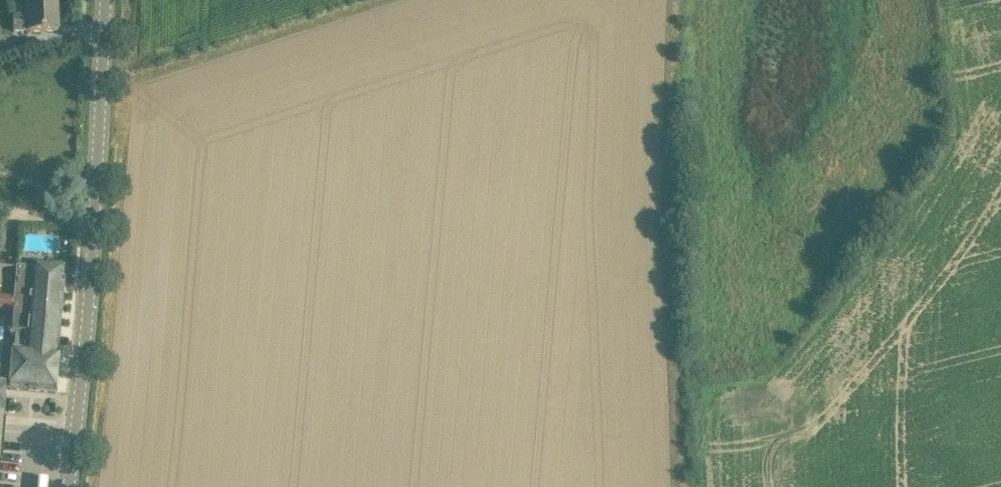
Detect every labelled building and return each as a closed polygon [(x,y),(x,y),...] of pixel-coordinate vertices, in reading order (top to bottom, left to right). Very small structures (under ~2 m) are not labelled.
[(30,32),(59,31),(57,0),(29,0),(29,14),(14,15),(14,32),(30,31),(30,32)] [(18,267),(12,333),(29,334),(60,337),(65,270),(34,268),(18,267)] [(29,334),(12,333),(12,334),(16,334),(15,350),(13,350),(10,389),(57,394),(60,354),(58,354),(60,337),(29,334)]
